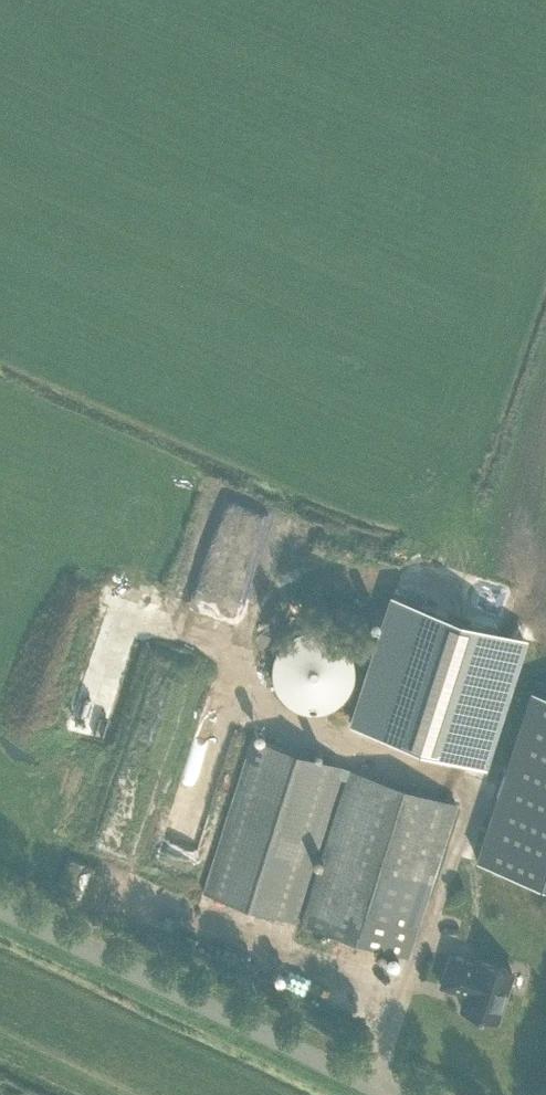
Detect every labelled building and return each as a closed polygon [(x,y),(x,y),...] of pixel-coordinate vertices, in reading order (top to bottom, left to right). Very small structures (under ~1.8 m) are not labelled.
[(302,922),(407,956),(456,803),(469,807),(524,635),(396,594),(337,779),(347,782),(302,922)] [(354,681),(355,672),(354,663),(352,655),(347,647),(341,640),(334,635),(325,632),(317,630),(308,630),(299,632),(291,637),(284,642),(278,649),(275,657),(272,666),(272,675),(274,684),(278,692),(283,699),(290,705),(298,709),(306,712),(315,713),(324,711),(332,708),(340,703),(346,697),(351,689),(354,681)] [(530,689),(475,859),(545,883),(545,694),(530,689)] [(292,919),(341,765),(252,737),(203,891),(292,919)] [(462,1009),(495,1020),(505,992),(508,989),(512,979),(510,975),(512,970),(479,959),(477,964),(450,956),(441,985),(467,994),(462,1009)]
